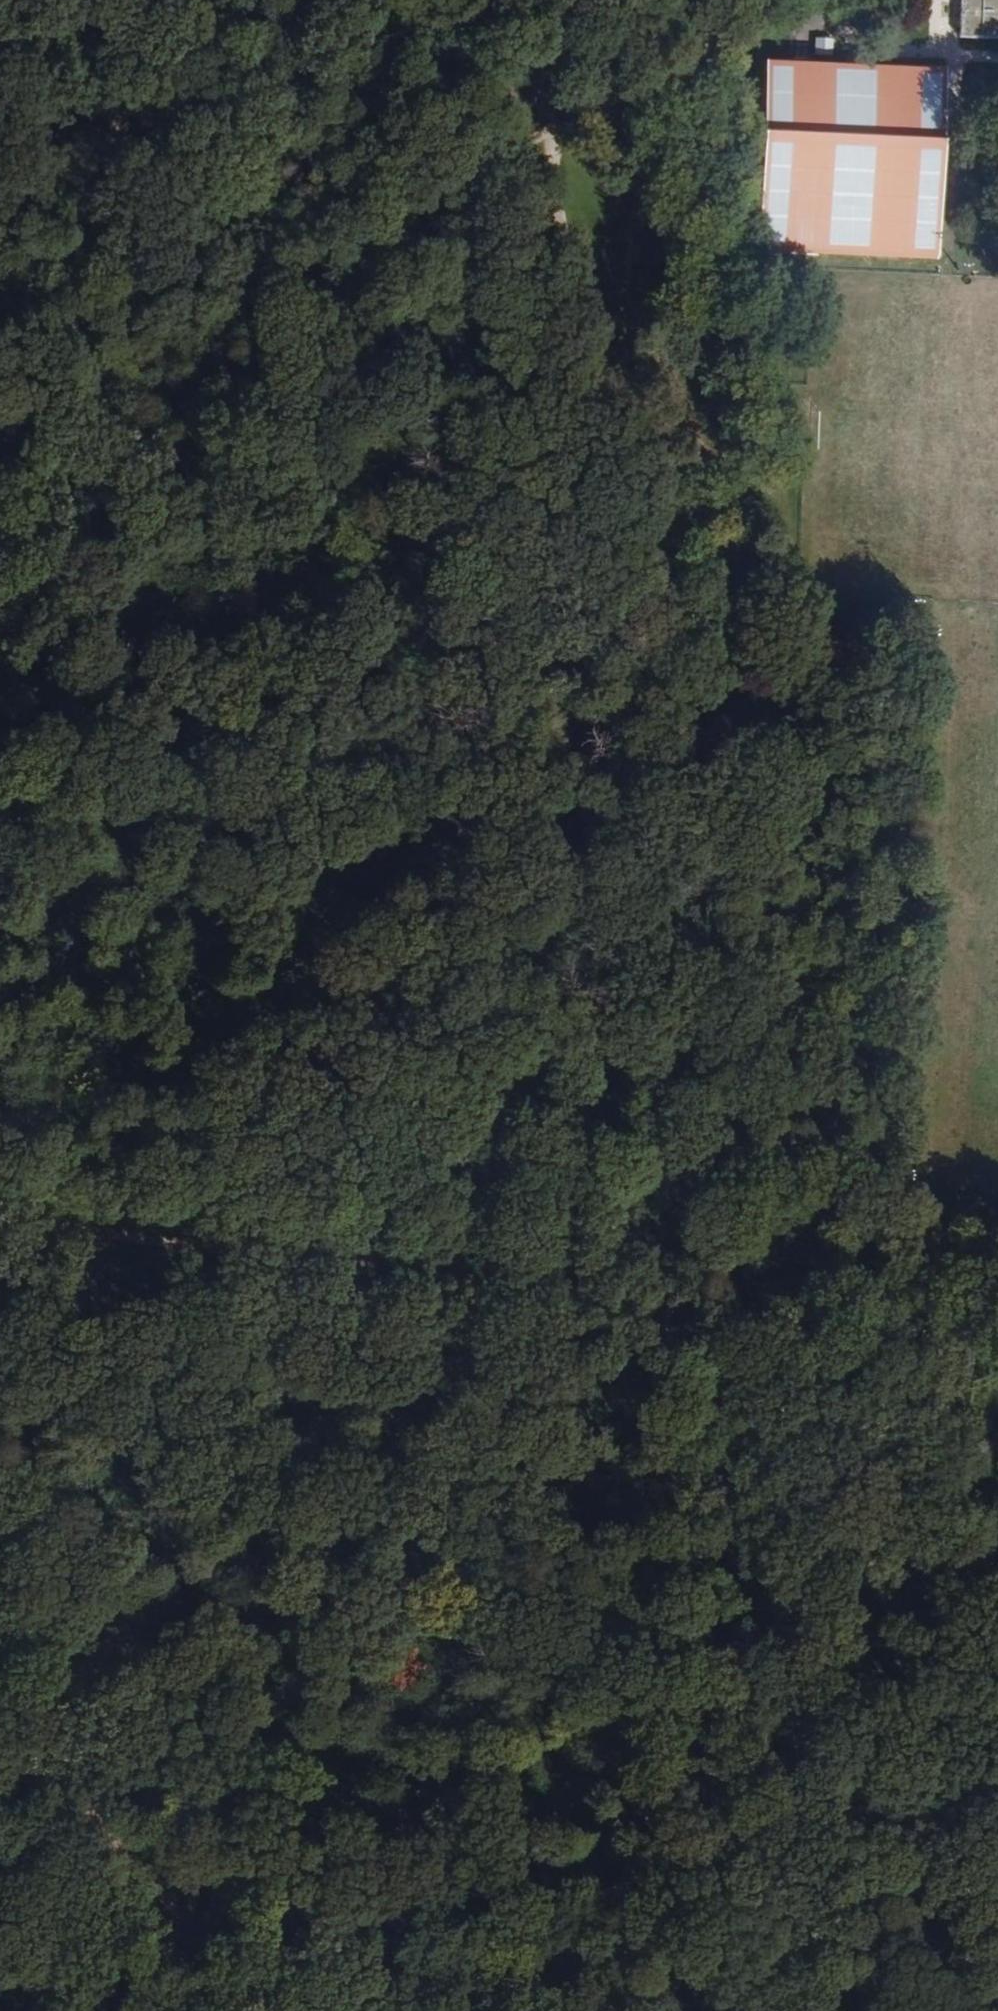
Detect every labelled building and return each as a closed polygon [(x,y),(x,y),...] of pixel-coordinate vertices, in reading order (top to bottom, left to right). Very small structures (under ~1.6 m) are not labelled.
[(961,37),(997,39),(997,0),(962,0),(961,37)] [(948,70),(768,63),(761,250),(940,257),(948,70)]
